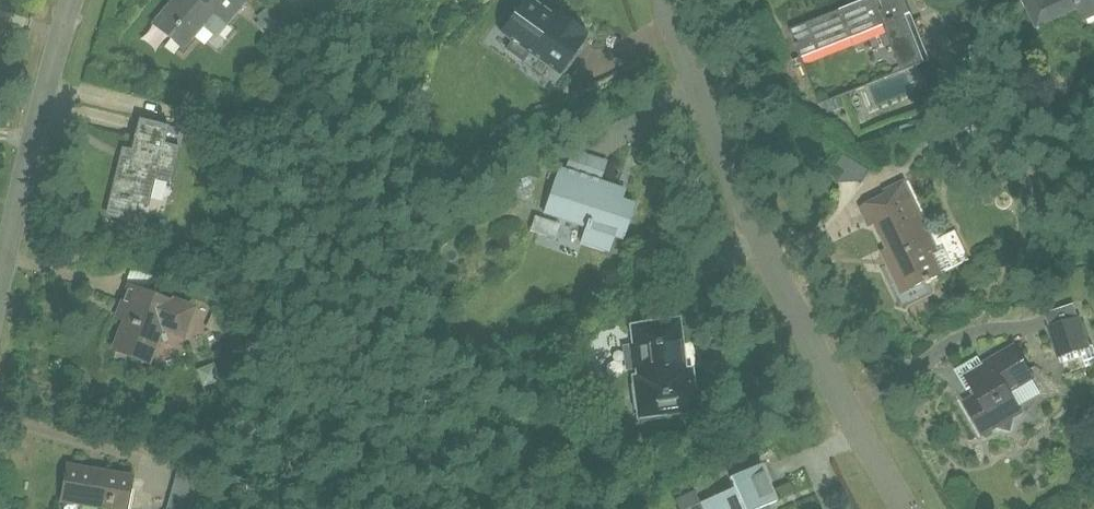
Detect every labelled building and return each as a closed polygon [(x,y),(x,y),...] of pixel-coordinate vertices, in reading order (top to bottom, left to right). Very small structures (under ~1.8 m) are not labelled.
[(246,4),(241,0),(177,0),(156,24),(184,48),(205,24),(219,36),(246,4)] [(529,0),(523,0),(501,30),(513,39),(505,50),(523,64),(531,53),(561,74),(585,41),(581,39),(585,34),(554,12),(551,16),(529,0)] [(907,0),(862,0),(789,28),(801,57),(884,25),(901,72),(930,60),(907,0)] [(1037,26),(1079,6),(1085,18),(1093,14),(1093,0),(1025,0),(1037,26)] [(172,183),(180,147),(166,144),(170,126),(140,119),(130,161),(122,160),(113,198),(131,202),(132,200),(149,204),(155,179),(172,183)] [(623,243),(635,207),(621,202),(624,192),(561,170),(545,215),(587,230),(582,244),(607,252),(611,239),(623,243)] [(932,241),(903,181),(885,189),(888,194),(862,207),(869,223),(875,220),(908,288),(969,259),(955,229),(932,241)] [(542,224),(539,240),(566,244),(568,227),(542,224)] [(169,307),(129,292),(118,319),(125,322),(114,351),(147,364),(159,332),(183,341),(196,307),(173,298),(169,307)] [(1073,305),(1044,314),(1048,326),(1046,327),(1056,359),(1059,359),(1061,363),(1082,357),(1086,368),(1093,365),(1093,351),(1092,346),(1090,347),(1080,317),(1077,317),(1073,305)] [(687,373),(680,324),(636,331),(644,380),(639,381),(640,387),(637,391),(635,396),(636,405),(639,409),(644,412),(645,418),(699,410),(694,372),(687,373)] [(1032,378),(1013,346),(983,364),(979,356),(955,371),(967,391),(972,387),(977,395),(964,402),(984,435),(997,427),(1010,431),(1013,418),(1021,413),(1008,392),(1032,378)] [(133,476),(67,464),(60,501),(104,508),(127,508),(133,476)] [(687,508),(762,508),(761,508),(776,502),(759,465),(729,479),(733,488),(700,503),(687,508)]
